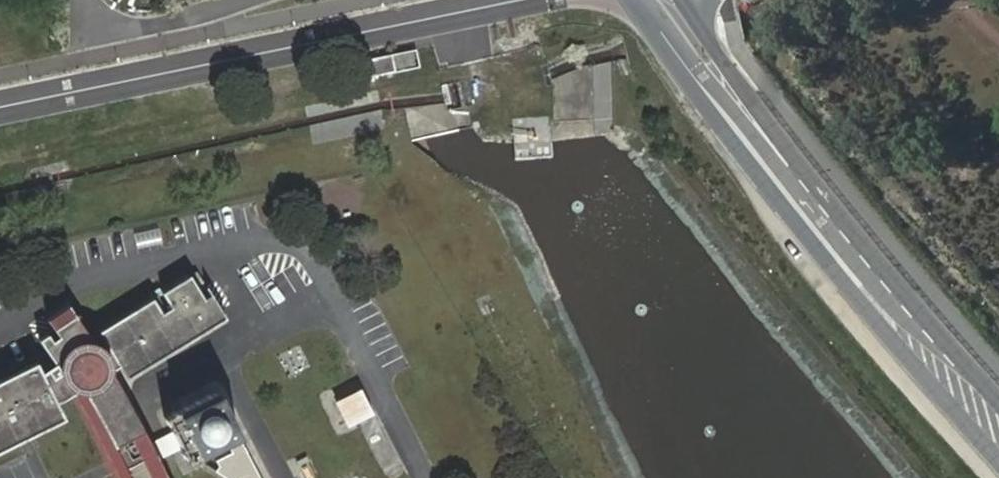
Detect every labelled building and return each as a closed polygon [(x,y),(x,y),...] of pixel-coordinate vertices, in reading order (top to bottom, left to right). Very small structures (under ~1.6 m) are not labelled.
[(372,57),(374,72),(414,66),(412,51),(372,57)] [(130,377),(229,316),(214,292),(207,297),(193,274),(166,291),(175,305),(164,312),(155,297),(102,330),(122,365),(130,377)] [(115,370),(122,365),(102,330),(92,336),(71,304),(51,317),(62,335),(55,340),(50,332),(43,337),(58,362),(44,370),(59,400),(74,392),(92,423),(111,458),(120,477),(170,477),(147,429),(115,370)] [(39,360),(0,380),(0,451),(68,417),(59,400),(44,370),(39,360)] [(376,414),(363,388),(338,400),(350,426),(376,414)] [(246,432),(224,390),(184,411),(182,407),(166,415),(188,461),(246,432)] [(242,438),(230,444),(233,451),(207,464),(205,465),(228,477),(262,477),(242,438)]
